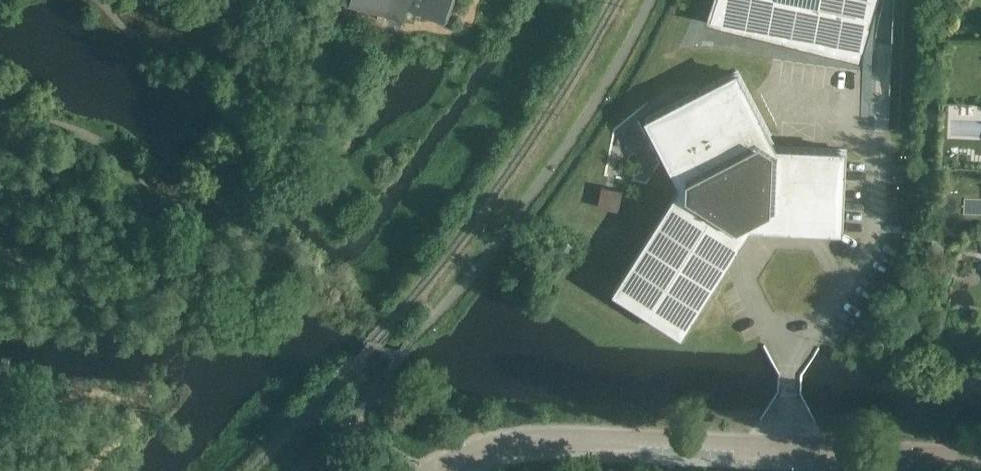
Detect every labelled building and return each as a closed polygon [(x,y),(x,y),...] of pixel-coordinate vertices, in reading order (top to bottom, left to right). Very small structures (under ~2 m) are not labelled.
[(346,1),(403,21),(407,8),(449,22),(456,0),(346,0),(346,1)] [(698,47),(779,51),(775,137),(771,139),(776,148),(785,143),(789,51),(872,55),(871,70),(891,71),(894,0),(713,0),(698,47)] [(841,229),(842,196),(844,151),(776,148),(771,139),(737,73),(648,119),(683,186),(616,290),(682,332),(747,231),(750,225),(770,226),(841,229)]
